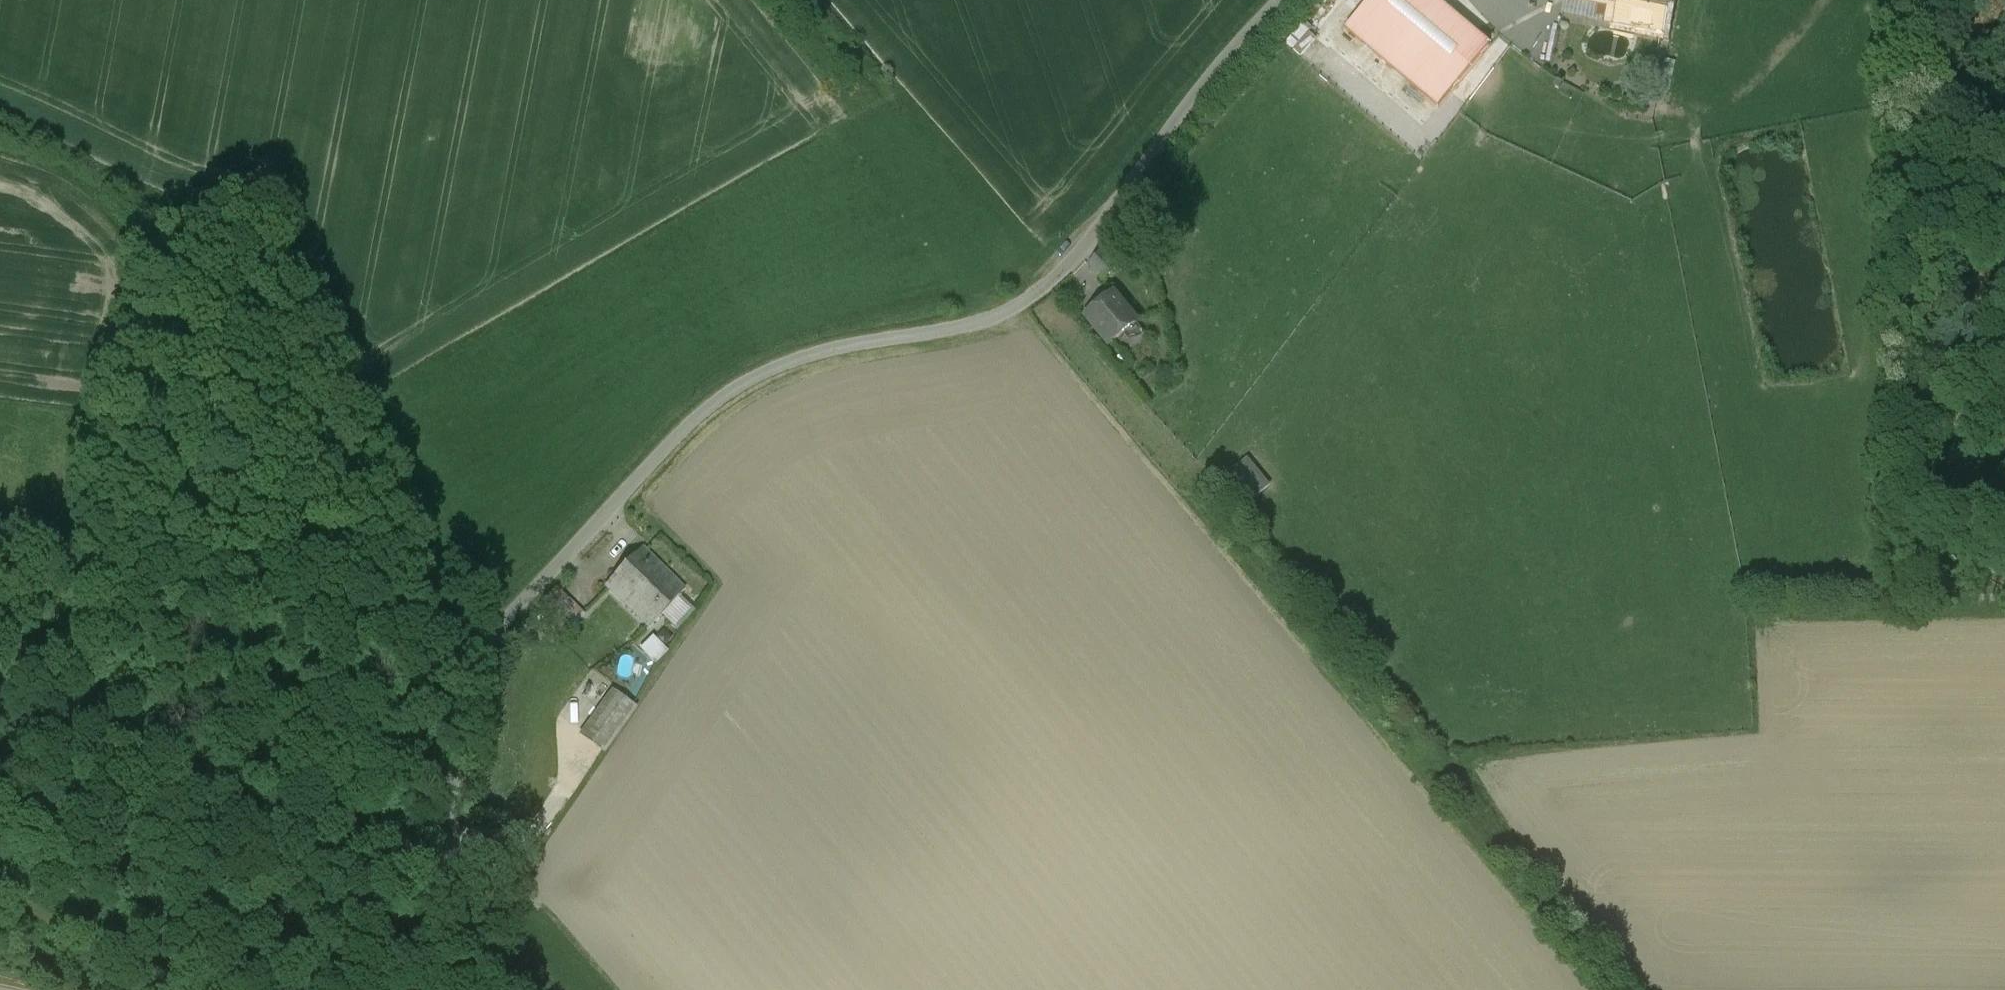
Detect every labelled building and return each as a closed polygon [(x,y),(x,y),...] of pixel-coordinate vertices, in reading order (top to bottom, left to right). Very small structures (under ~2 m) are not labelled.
[(1413,0),(1382,0),(1356,31),(1449,109),(1488,63),(1413,0)] [(1616,9),(1613,23),(1664,34),(1671,0),(1571,0),(1616,9)] [(1115,296),(1087,318),(1110,345),(1137,322),(1115,296)] [(1253,502),(1275,484),(1253,456),(1230,474),(1253,502)] [(655,534),(606,585),(650,627),(684,590),(656,563),(669,548),(655,534)] [(555,589),(539,607),(546,614),(563,596),(555,589)] [(563,596),(546,614),(564,631),(581,614),(563,596)] [(653,637),(640,650),(655,664),(667,651),(653,637)] [(613,696),(584,735),(603,749),(631,709),(613,696)]
